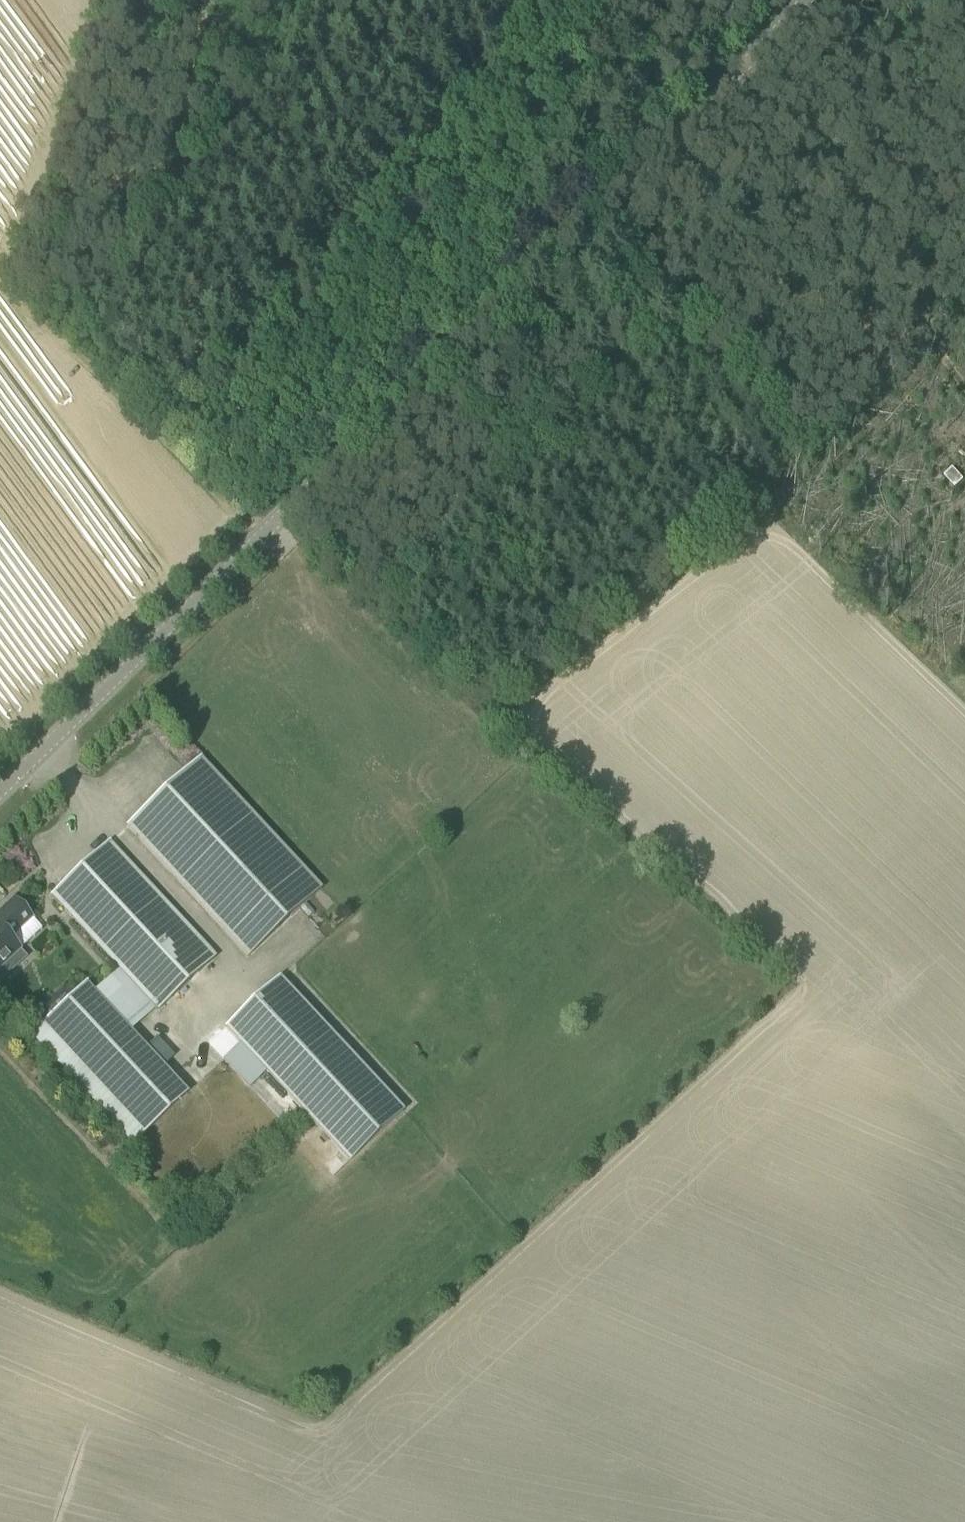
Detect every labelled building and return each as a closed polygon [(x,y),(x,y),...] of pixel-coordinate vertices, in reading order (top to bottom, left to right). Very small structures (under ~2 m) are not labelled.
[(149,689),(142,695),(151,705),(158,698),(149,689)] [(127,826),(248,956),(321,888),(200,758),(127,826)] [(52,896),(158,1010),(215,957),(109,842),(52,896)] [(32,919),(14,899),(0,912),(0,968),(20,949),(8,937),(16,930),(18,933),(32,919)] [(224,1027),(348,1161),(403,1110),(279,976),(224,1027)] [(132,1144),(186,1094),(85,985),(31,1035),(132,1144)]
